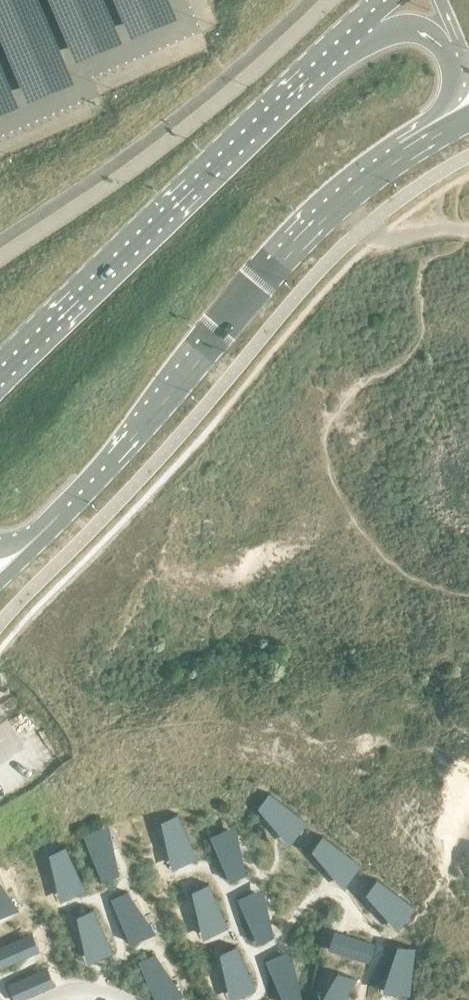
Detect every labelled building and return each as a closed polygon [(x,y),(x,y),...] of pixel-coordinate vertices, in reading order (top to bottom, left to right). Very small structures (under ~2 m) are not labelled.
[(270,790),(259,803),(297,834),(308,821),(270,790)] [(177,812),(161,819),(181,864),(197,857),(177,812)] [(226,826),(209,833),(230,878),(246,871),(226,826)] [(100,828),(84,835),(104,880),(120,873),(100,828)] [(324,833),(312,847),(351,878),(362,864),(324,833)] [(66,844),(50,851),(70,896),(87,889),(66,844)] [(377,876),(366,890),(405,921),(416,907),(377,876)] [(208,881),(192,888),(212,933),(229,926),(208,881)] [(11,911),(0,888),(0,916),(11,911)] [(254,888),(237,895),(258,940),(274,933),(254,888)] [(127,889),(110,897),(131,942),(147,934),(127,889)] [(93,905),(77,913),(97,958),(114,950),(93,905)] [(344,931),(338,950),(370,960),(376,941),(344,931)] [(0,945),(0,962),(2,966),(33,953),(25,934),(0,945)] [(236,943),(220,951),(240,996),(256,988),(236,943)] [(399,943),(393,991),(411,994),(417,945),(399,943)] [(138,958),(157,999),(166,999),(175,996),(154,951),(138,958)] [(266,958),(285,999),(292,999),(302,996),(282,951),(266,958)] [(9,983),(16,999),(20,999),(48,988),(40,969),(9,983)] [(329,999),(348,999),(356,975),(339,969),(329,999)]
